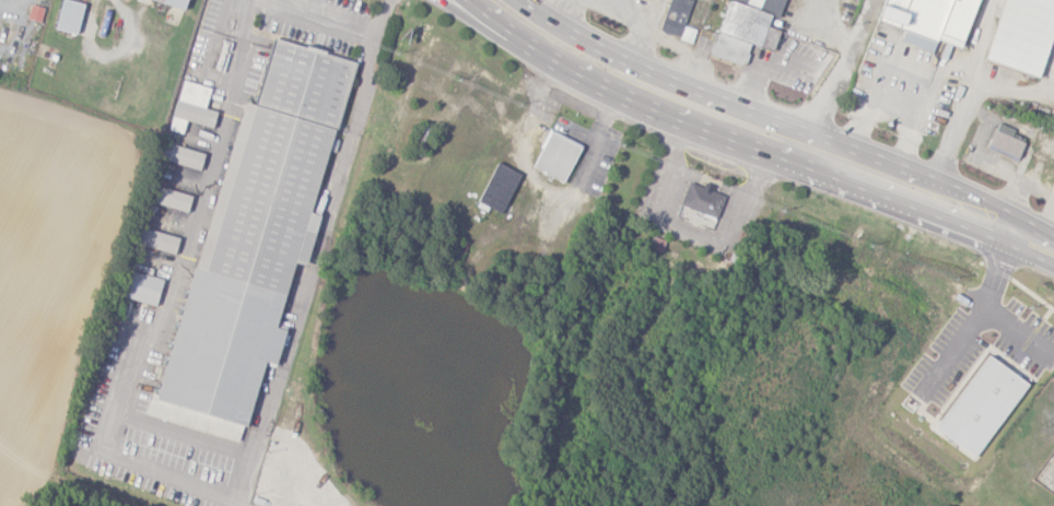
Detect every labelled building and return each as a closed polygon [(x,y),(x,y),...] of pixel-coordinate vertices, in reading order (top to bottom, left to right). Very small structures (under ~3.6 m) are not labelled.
[(83,3),(63,0),(61,0),(55,31),(77,35),(83,3)] [(183,11),(187,0),(146,0),(183,11)] [(697,30),(684,26),(693,0),(692,0),(670,0),(659,32),(692,43),(697,30)] [(774,51),(780,31),(768,28),(771,17),(780,19),(785,0),(727,0),(712,57),(744,65),(750,45),(774,51)] [(878,22),(905,30),(901,42),(933,53),(937,41),(963,49),(979,0),(885,0),(878,22)] [(1041,79),(1053,37),(1053,0),(1006,0),(987,62),(1041,79)] [(242,441),(262,362),(276,365),(285,329),(277,327),(293,261),(306,265),(319,213),(311,211),(327,151),(336,153),(339,141),(335,140),(355,61),(272,40),(255,107),(237,102),(161,400),(150,397),(145,416),(242,441)] [(213,129),(217,112),(205,109),(211,88),(182,81),(170,131),(183,134),(186,122),(213,129)] [(1012,139),(1015,130),(997,124),(987,151),(1018,162),(1025,143),(1012,139)] [(582,145),(550,129),(531,166),(564,182),(582,145)] [(200,172),(205,155),(165,143),(160,160),(200,172)] [(478,200),(501,212),(521,174),(498,162),(478,200)] [(726,196),(690,181),(681,204),(717,218),(726,196)] [(192,195),(154,185),(149,202),(188,212),(192,195)] [(137,245),(176,252),(179,235),(140,228),(137,245)] [(155,305),(163,279),(130,268),(122,295),(155,305)] [(1012,316),(965,387),(1008,414),(1053,343),(1012,316)] [(1028,382),(987,354),(934,433),(976,461),(1028,382)]
